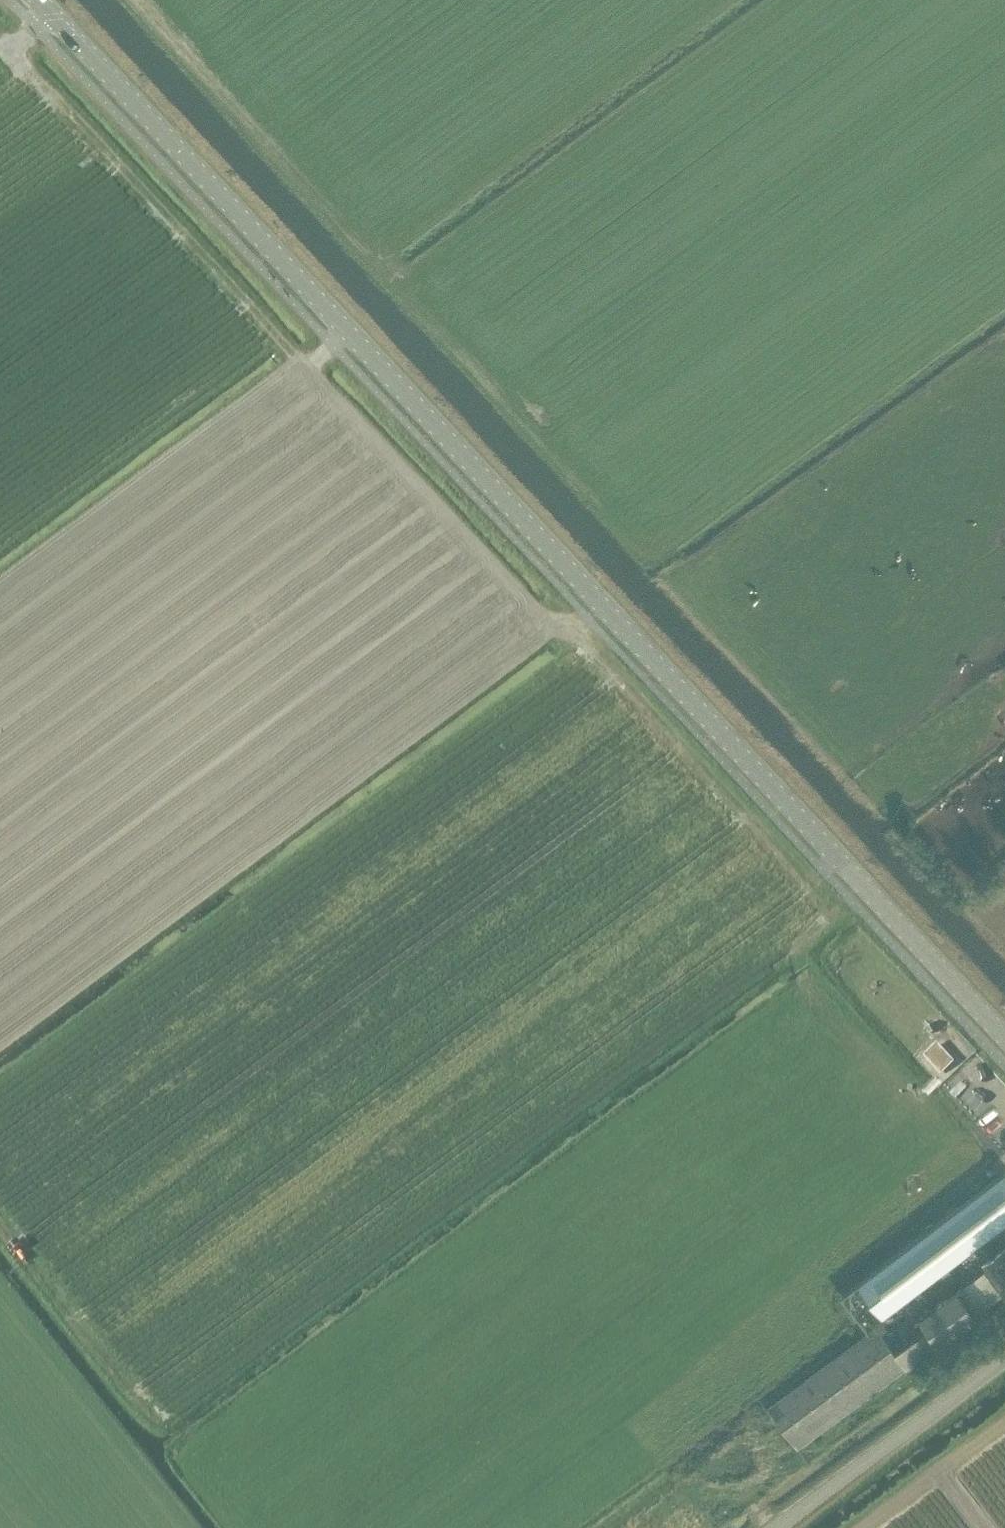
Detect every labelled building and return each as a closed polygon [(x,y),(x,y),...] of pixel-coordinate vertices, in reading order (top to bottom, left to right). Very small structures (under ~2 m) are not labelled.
[(884,1315),(1004,1223),(1004,1172),(859,1283),(884,1315)] [(984,1264),(1004,1291),(1004,1290),(1004,1248),(984,1264)] [(986,1272),(974,1277),(987,1303),(998,1297),(986,1272)] [(895,1350),(879,1328),(877,1325),(767,1407),(797,1447),(906,1367),(907,1367),(978,1314),(958,1287),(920,1317),(926,1327),(895,1350)]
